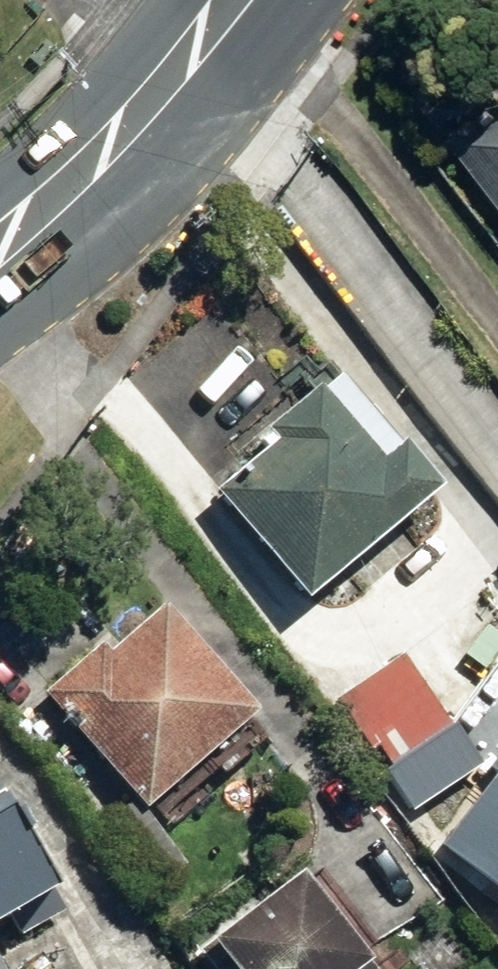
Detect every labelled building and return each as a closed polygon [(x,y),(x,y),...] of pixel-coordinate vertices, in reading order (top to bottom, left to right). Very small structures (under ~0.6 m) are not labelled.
[(497,177),(497,113),(467,137),(497,177)] [(233,476),(324,584),(454,474),(415,429),(397,444),(334,373),(289,411),(298,421),(233,476)] [(56,686),(156,802),(269,700),(175,592),(117,644),(111,637),(56,686)] [(385,741),(421,794),(478,756),(408,653),(344,696),(378,746),(385,741)] [(82,866),(32,776),(0,794),(0,912),(82,866)] [(497,872),(497,781),(454,838),(497,872)] [(152,891),(192,862),(142,796),(102,825),(152,891)] [(235,968),(394,968),(316,867),(215,942),(235,968)] [(0,916),(0,968),(29,968),(0,916)]
